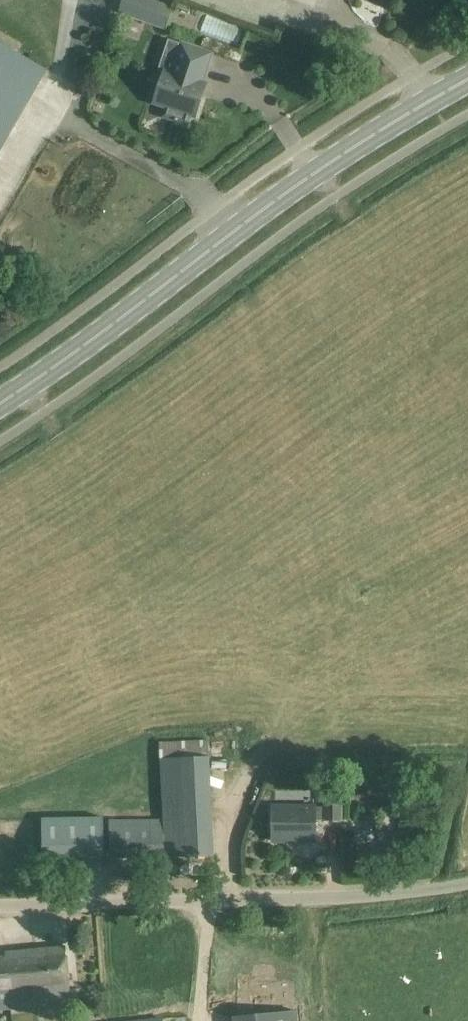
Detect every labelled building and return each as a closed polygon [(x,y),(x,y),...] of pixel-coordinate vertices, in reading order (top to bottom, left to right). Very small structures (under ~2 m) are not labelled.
[(118,13),(165,30),(174,6),(158,0),(123,0),(118,13)] [(202,25),(224,35),(229,24),(207,14),(202,25)] [(45,69),(0,42),(0,148),(45,69)] [(204,83),(201,82),(200,82),(210,53),(181,43),(171,72),(163,69),(152,103),(165,107),(161,116),(185,124),(188,115),(194,117),(201,97),(204,87),(205,84),(204,83)] [(274,806),(274,841),(315,841),(315,820),(323,820),(323,822),(343,822),(343,793),(323,793),(323,807),(315,807),(315,806),(274,806)] [(40,818),(42,860),(104,858),(103,816),(40,818)] [(109,820),(110,858),(164,856),(163,818),(109,820)] [(354,842),(374,842),(374,830),(354,830),(354,842)] [(11,1010),(10,1001),(71,995),(66,945),(6,951),(6,955),(0,955),(0,1011),(11,1010)] [(296,1011),(233,1016),(234,1020),(296,1020),(296,1011)]
